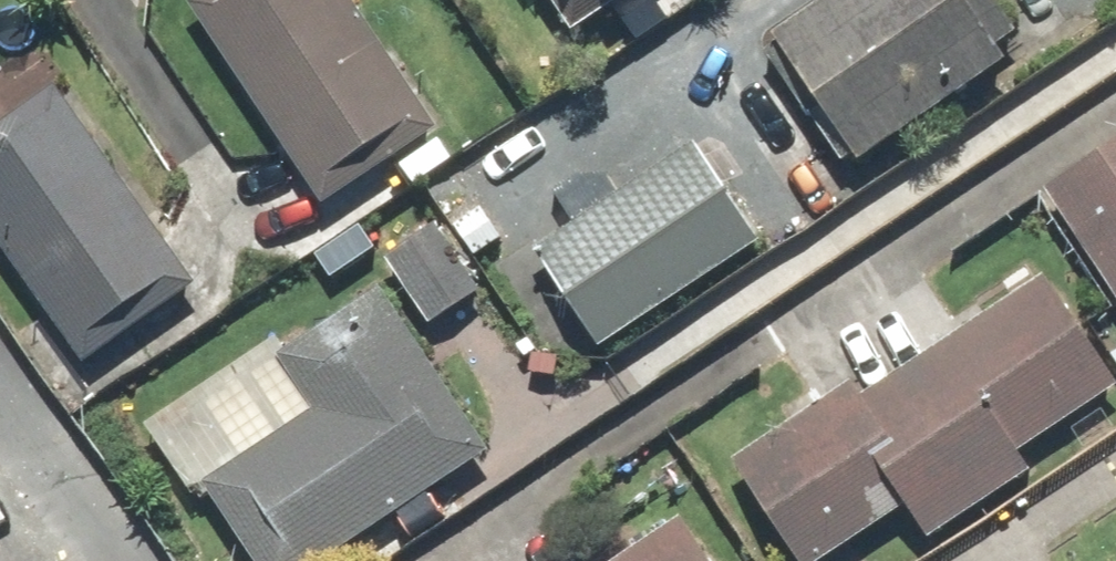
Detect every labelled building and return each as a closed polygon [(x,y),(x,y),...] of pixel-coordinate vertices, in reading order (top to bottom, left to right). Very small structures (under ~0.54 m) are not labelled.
[(194,9),(327,203),(441,126),(355,0),(208,0),(194,9)] [(583,34),(634,0),(560,0),(583,34)] [(785,37),(871,160),(1023,55),(985,0),(838,0),(785,37)] [(84,365),(198,284),(58,89),(5,126),(0,119),(0,247),(84,365)] [(602,349),(760,241),(693,144),(536,252),(602,349)] [(1047,195),(1115,294),(1115,147),(1047,195)] [(440,215),(383,258),(434,325),(491,282),(440,215)] [(736,461),(800,560),(824,560),(913,504),(936,539),(1034,476),(1019,451),(1115,389),(1115,383),(1039,262),(1005,284),(1014,298),(900,371),(894,361),(736,461)] [(209,488),(257,560),(329,560),(494,452),(383,284),(286,348),(279,338),(149,423),(197,496),(209,488)] [(685,521),(625,560),(711,560),(685,521)]
